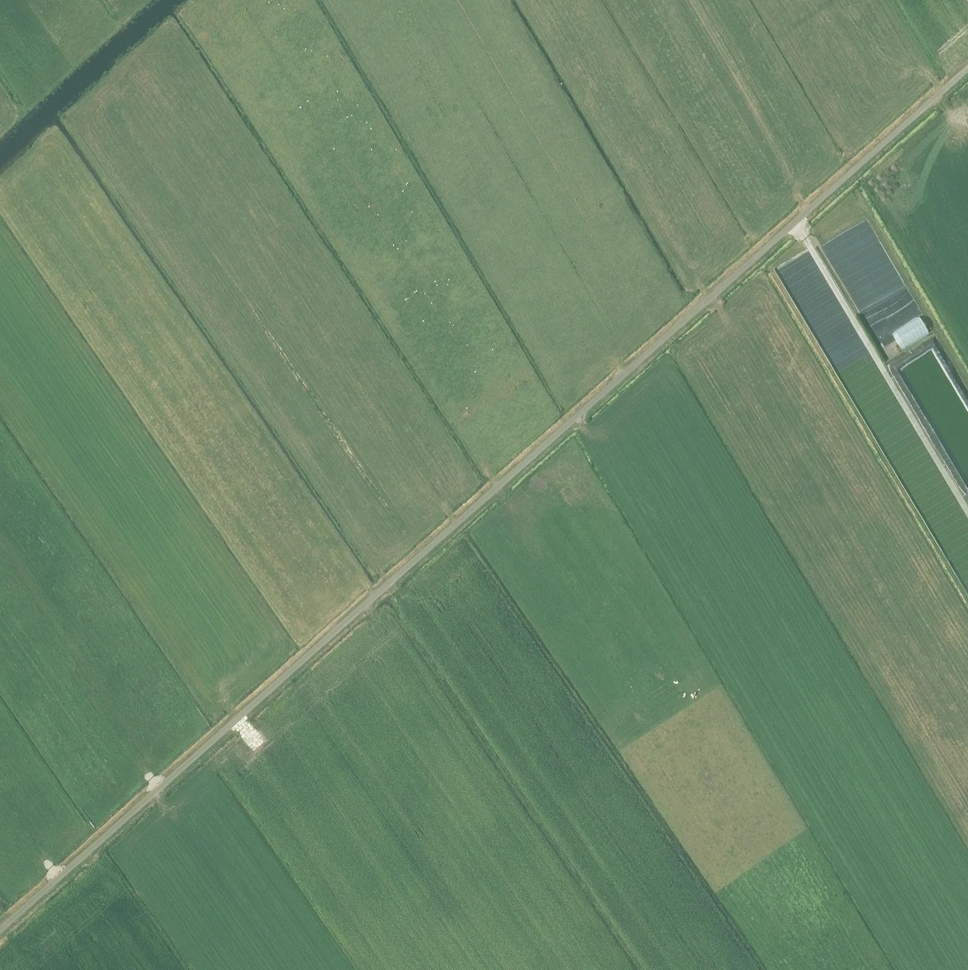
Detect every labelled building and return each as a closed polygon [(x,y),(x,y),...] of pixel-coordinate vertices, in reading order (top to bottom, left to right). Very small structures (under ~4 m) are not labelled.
[(809,252),(777,270),(802,315),(830,299),(825,290),(826,289),(818,276),(821,274),(809,252)] [(920,318),(892,335),(902,351),(930,334),(920,318)]
